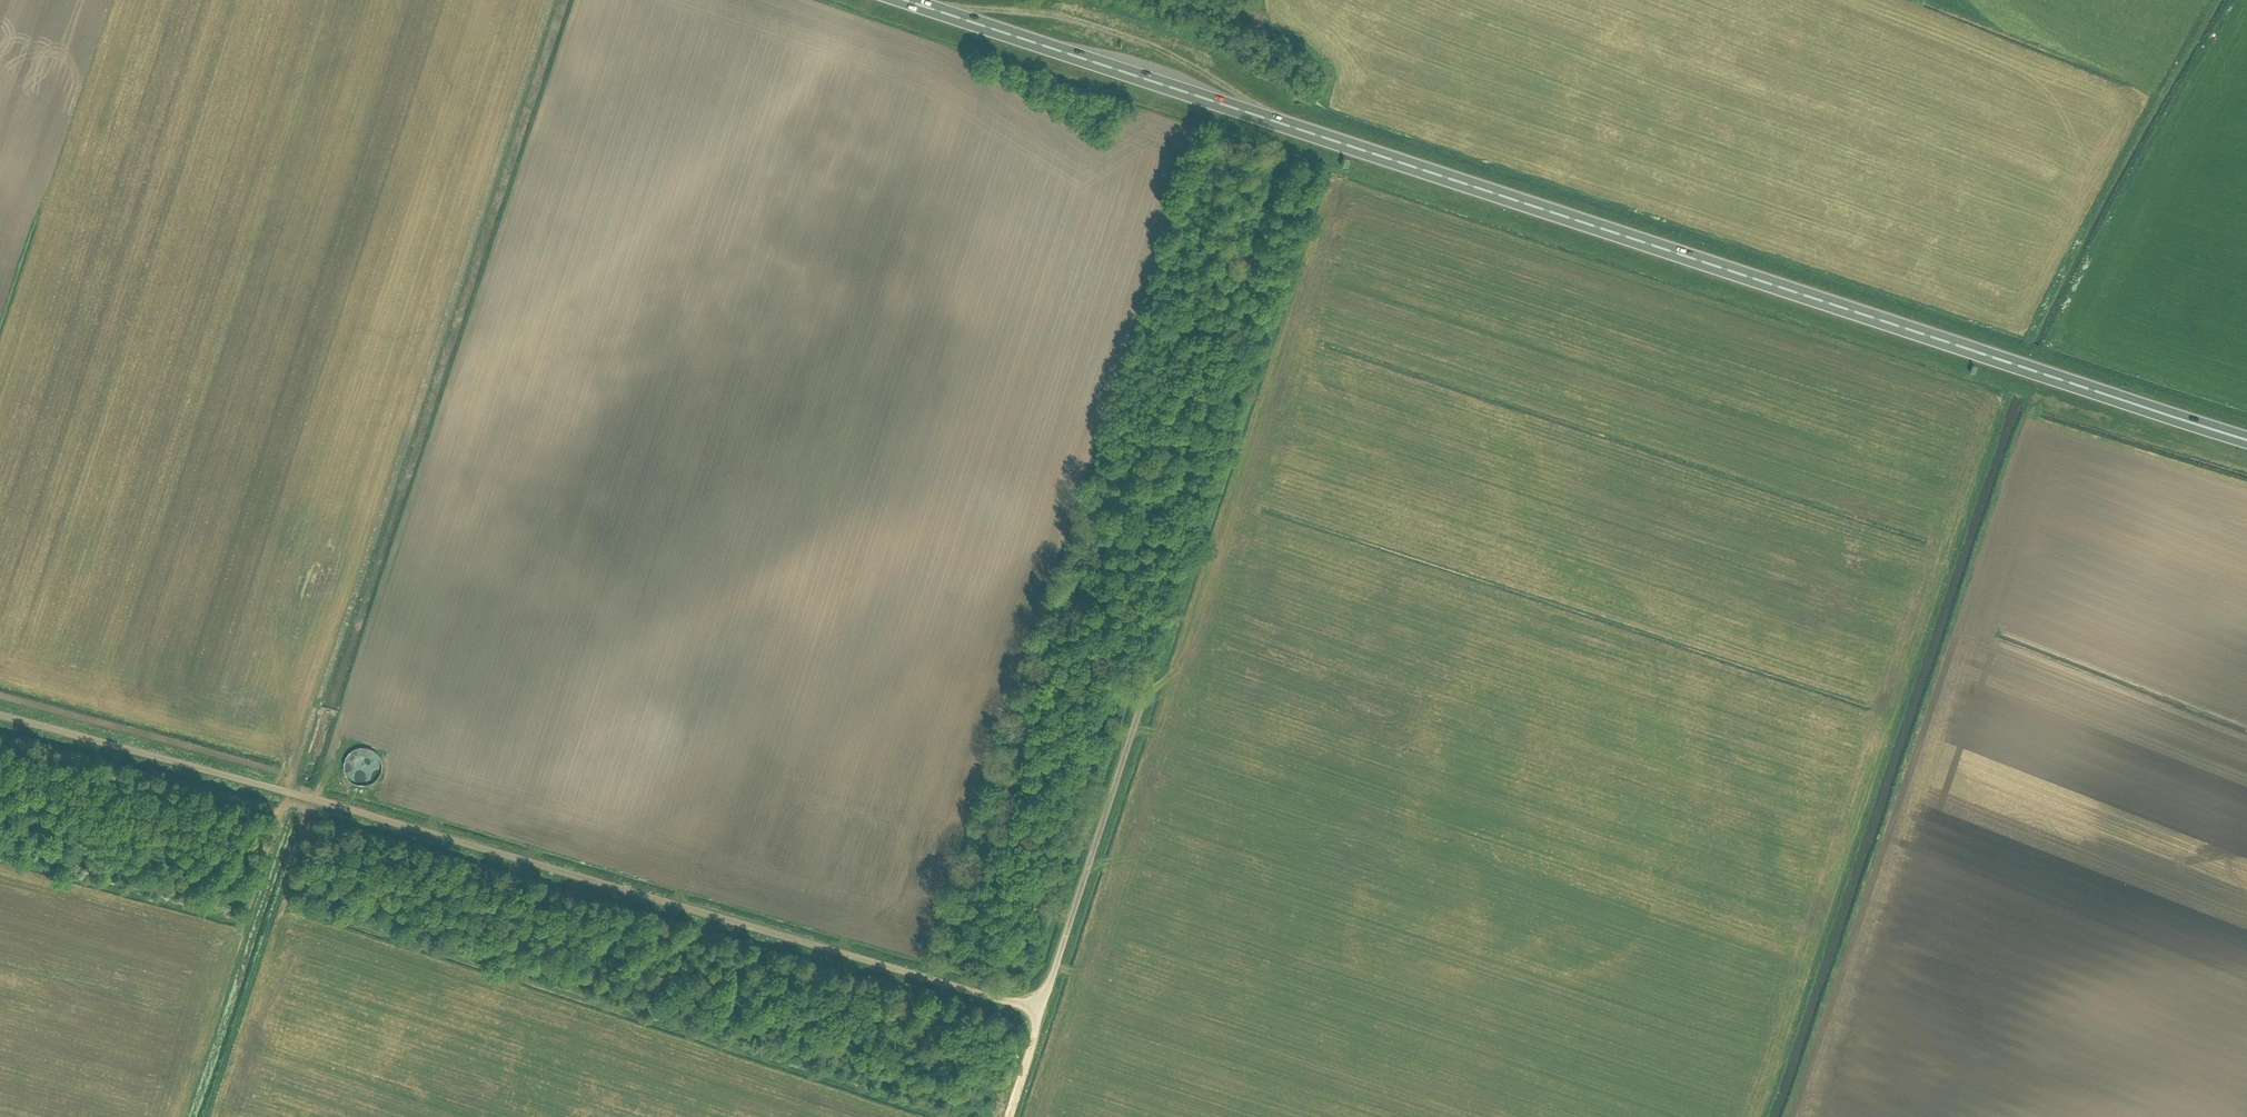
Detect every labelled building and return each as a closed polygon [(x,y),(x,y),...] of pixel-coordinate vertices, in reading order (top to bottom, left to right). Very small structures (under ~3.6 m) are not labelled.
[(367,749),(365,749),(362,749),(359,749),(356,750),(351,754),(349,756),(347,759),(346,761),(345,764),(345,767),(345,770),(346,772),(346,775),(347,777),(350,780),(351,782),(353,783),(355,784),(357,785),(359,786),(361,786),(364,786),(368,786),(370,785),(373,784),(374,783),(376,781),(378,779),(379,777),(382,772),(382,768),(382,764),(381,760),(379,758),(377,755),(375,753),(372,751),(370,750),(367,749)]
